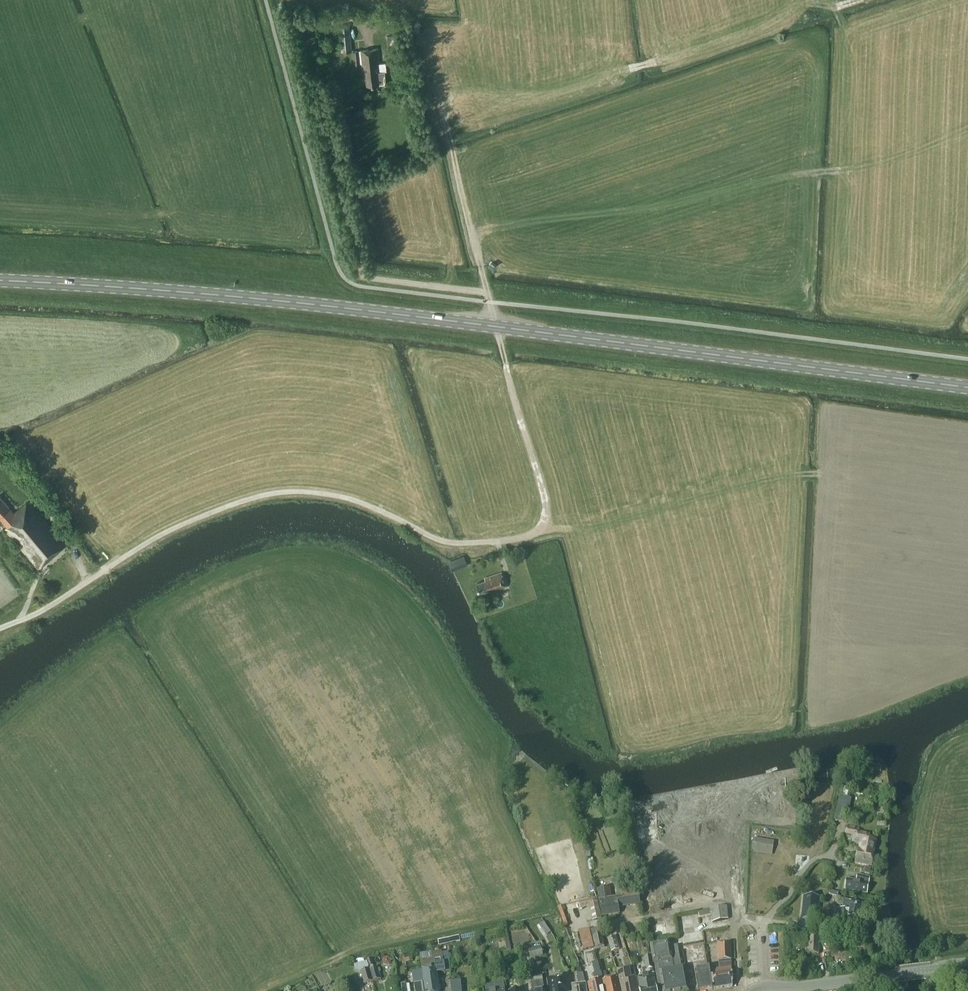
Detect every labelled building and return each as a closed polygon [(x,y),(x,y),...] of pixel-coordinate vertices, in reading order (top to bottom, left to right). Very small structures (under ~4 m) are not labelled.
[(339,27),(341,53),(352,52),(349,26),(339,27)] [(386,36),(387,50),(398,49),(396,35),(386,36)] [(385,72),(387,71),(386,63),(380,64),(378,49),(353,51),(354,65),(362,64),(363,77),(366,77),(367,86),(386,84),(385,72)] [(14,513),(0,497),(0,518),(7,527),(5,529),(38,568),(65,544),(28,501),(14,513)] [(467,565),(465,560),(464,556),(450,562),(453,570),(467,565)] [(492,592),(507,587),(502,572),(484,578),(485,580),(477,583),(480,593),(491,589),(492,592)] [(842,795),(849,796),(850,788),(843,786),(842,795)] [(852,798),(840,796),(835,820),(847,822),(852,798)] [(861,843),(860,849),(858,848),(856,862),(872,865),(874,851),(873,851),(875,840),(868,838),(868,836),(867,834),(858,833),(859,828),(847,826),(846,833),(854,835),(853,842),(861,843)] [(870,877),(857,875),(856,880),(847,879),(845,889),(867,894),(870,877)] [(602,916),(620,914),(619,908),(641,904),(638,889),(622,891),(623,897),(612,899),(610,888),(597,890),(599,903),(600,903),(602,916)] [(821,897),(804,895),(802,918),(818,920),(821,897)] [(590,907),(593,920),(601,919),(597,897),(579,901),(580,909),(590,907)] [(862,904),(844,900),(842,909),(837,908),(834,923),(846,926),(847,922),(858,924),(862,904)] [(727,906),(698,911),(699,917),(711,915),(713,922),(729,919),(727,906)] [(548,921),(541,925),(547,936),(554,931),(548,921)] [(656,923),(657,935),(671,933),(670,922),(656,923)] [(672,924),(673,937),(681,937),(681,924),(672,924)] [(599,927),(590,929),(595,949),(604,947),(599,927)] [(579,931),(584,950),(594,947),(589,928),(579,931)] [(809,934),(799,933),(799,934),(794,934),(793,947),(808,947),(808,953),(818,954),(819,935),(809,934)] [(616,936),(607,939),(611,952),(620,949),(616,936)] [(671,946),(670,940),(651,944),(659,990),(689,990),(685,966),(681,966),(678,945),(671,946)] [(730,941),(718,943),(720,969),(711,970),(714,989),(733,986),(730,941)] [(541,946),(528,949),(531,961),(543,958),(541,946)] [(425,990),(440,990),(437,973),(444,972),(442,959),(442,957),(441,951),(431,952),(432,960),(421,962),(422,969),(422,974),(423,983),(425,990)] [(860,958),(859,951),(845,952),(846,959),(860,958)] [(652,957),(644,958),(646,970),(654,968),(652,957)] [(364,983),(381,978),(378,967),(360,972),(364,983)] [(713,989),(709,967),(696,969),(700,990),(713,989)] [(572,985),(573,990),(586,990),(585,984),(583,973),(582,973),(581,968),(576,968),(578,985),(572,985)] [(621,990),(639,990),(636,978),(632,979),(629,968),(617,970),(621,990)] [(603,981),(605,990),(620,990),(618,978),(607,980),(605,972),(602,973),(603,981)] [(603,981),(602,973),(593,975),(595,982),(588,984),(589,990),(605,990),(603,981)] [(636,977),(639,990),(657,990),(654,974),(636,977)] [(572,985),(571,985),(569,975),(547,978),(549,990),(573,990),(572,985)] [(542,976),(531,977),(533,990),(547,990),(544,990),(542,976)] [(461,980),(451,981),(452,990),(462,990),(461,980)] [(425,990),(423,983),(414,984),(415,990),(423,990),(425,990)]
